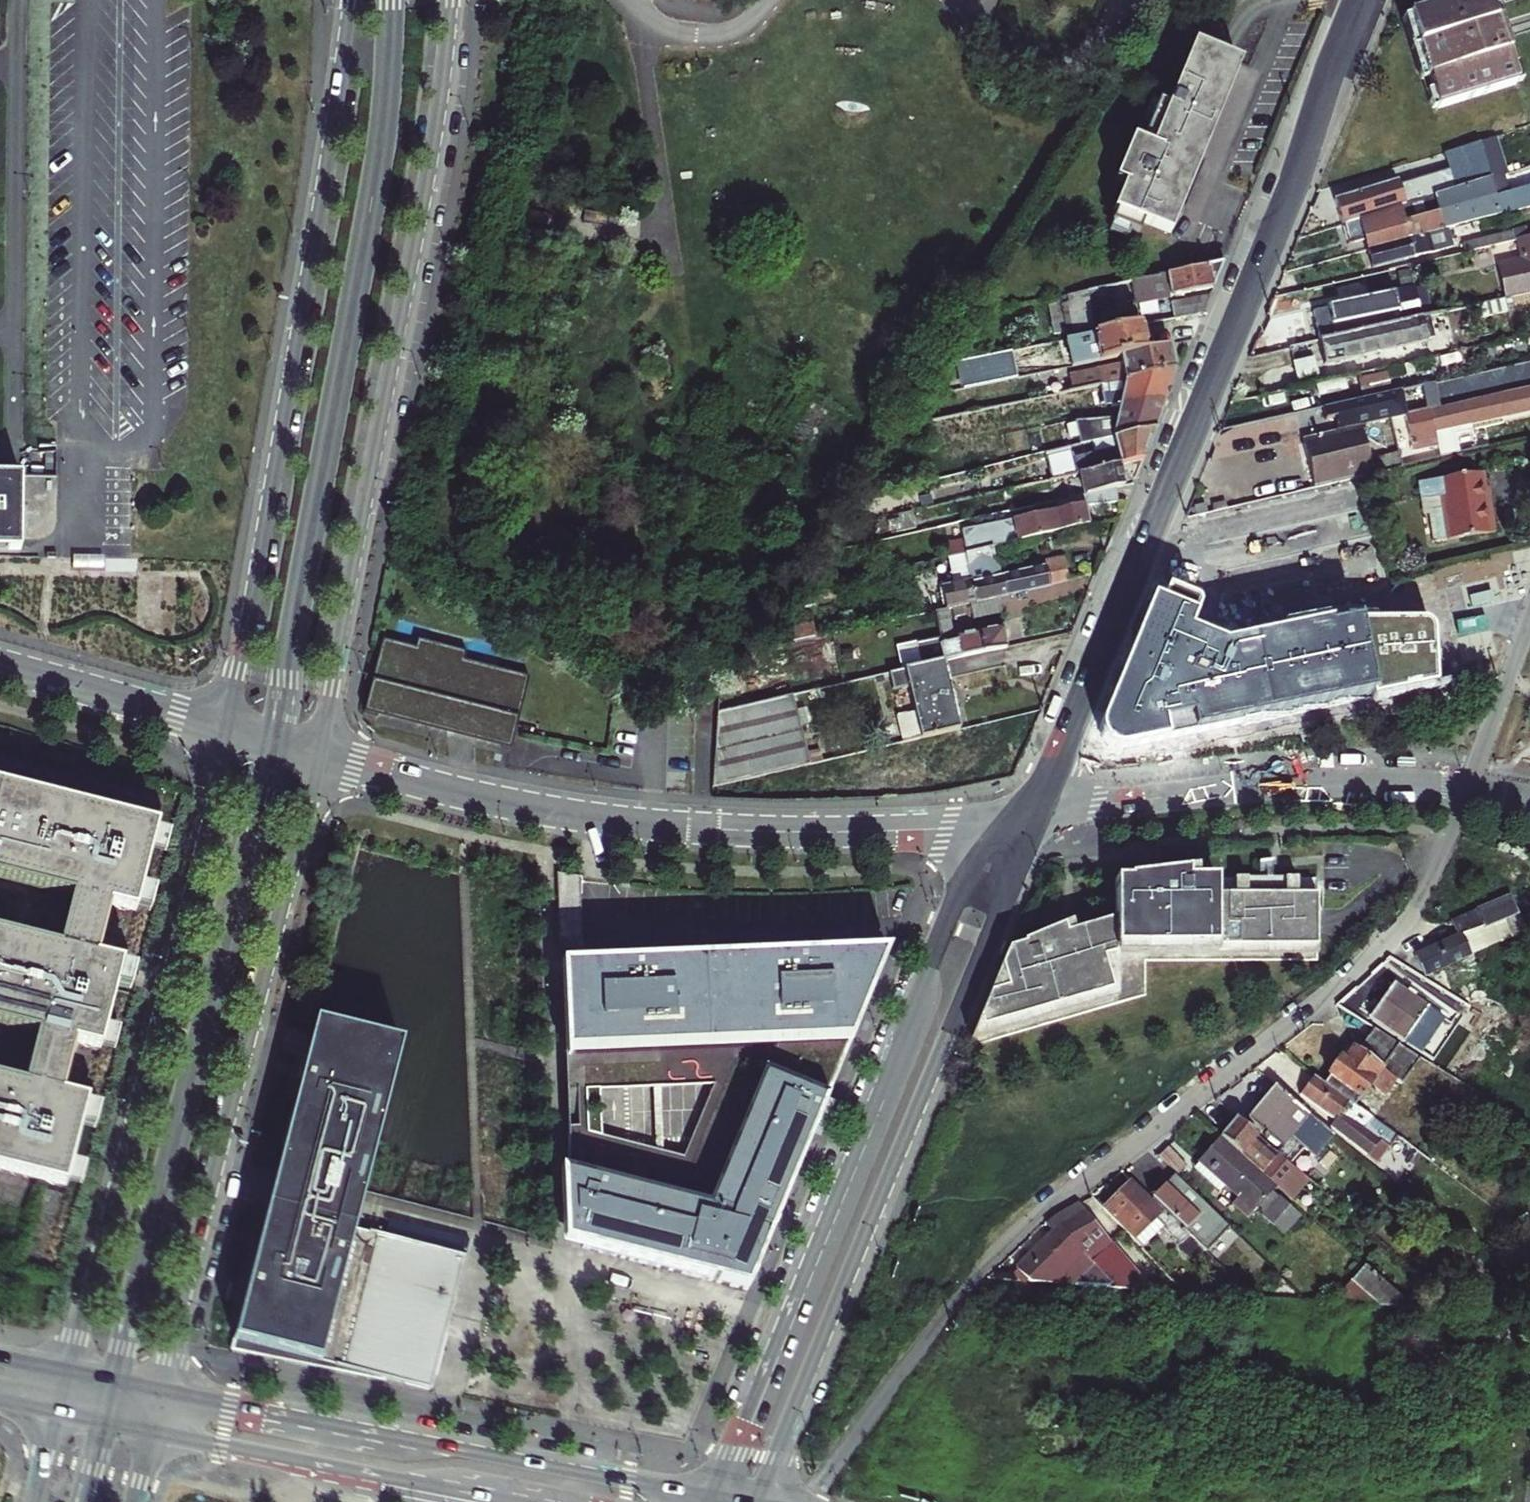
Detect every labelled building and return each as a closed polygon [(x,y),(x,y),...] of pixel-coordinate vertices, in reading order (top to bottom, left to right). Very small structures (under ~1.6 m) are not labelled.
[(1438,111),(1520,86),(1493,0),(1474,0),(1409,21),(1438,111)] [(1239,66),(1193,47),(1192,52),(1227,66),(1218,86),(1225,89),(1193,168),(1197,169),(1239,66)] [(1137,238),(1142,225),(1166,234),(1173,215),(1181,218),(1201,171),(1197,169),(1193,168),(1225,89),(1218,86),(1227,66),(1192,52),(1168,110),(1157,105),(1140,146),(1131,142),(1119,172),(1130,176),(1125,189),(1110,228),(1137,238)] [(1346,226),(1488,181),(1489,181),(1478,144),(1449,153),(1455,175),(1402,192),(1401,187),(1380,194),(1378,189),(1339,201),(1346,226)] [(1346,226),(1350,242),(1368,236),(1371,250),(1445,230),(1529,208),(1529,190),(1493,200),(1488,181),(1346,226)] [(1449,249),(1445,230),(1371,250),(1376,268),(1449,249)] [(1516,233),(1493,238),(1494,245),(1518,240),(1516,233)] [(1529,294),(1529,237),(1518,240),(1523,262),(1498,268),(1505,300),(1529,294)] [(1494,245),(1493,238),(1467,244),(1468,251),(1487,247),(1494,245)] [(1487,247),(1468,251),(1471,262),(1489,258),(1487,247)] [(1158,277),(1136,282),(1140,305),(1217,289),(1228,263),(1158,277)] [(1426,285),(1415,287),(1420,306),(1430,303),(1426,285)] [(1090,291),(1094,312),(1120,307),(1116,286),(1090,291)] [(1322,342),(1423,319),(1420,306),(1415,287),(1369,299),(1368,296),(1330,306),(1330,308),(1317,310),(1322,342)] [(1097,327),(1094,312),(1090,291),(1088,291),(1054,298),(1056,307),(1071,304),(1076,331),(1097,327)] [(1215,294),(1174,303),(1177,319),(1208,312),(1215,294)] [(1428,343),(1423,319),(1322,342),(1302,347),(1310,385),(1359,374),(1356,366),(1329,372),(1328,365),(1428,343)] [(1145,325),(1072,340),(1077,366),(1124,356),(1150,351),(1145,325)] [(1110,385),(1178,371),(1173,346),(1150,351),(1124,356),(1126,366),(1060,380),(1063,395),(1110,385)] [(1124,409),(1168,399),(1170,395),(1178,371),(1110,385),(1113,405),(1126,402),(1125,404),(1125,407),(1124,409)] [(1442,408),(1436,383),(1324,408),(1327,420),(1338,419),(1339,431),(1361,426),(1391,419),(1420,413),(1442,408)] [(1063,395),(1066,415),(1113,405),(1110,385),(1063,395)] [(1441,432),(1529,411),(1529,389),(1442,408),(1420,413),(1425,435),(1427,448),(1430,460),(1447,457),(1441,432)] [(1004,407),(1008,427),(1066,415),(1063,395),(1004,407)] [(1158,430),(1168,399),(1124,409),(1119,423),(1100,422),(1097,412),(1080,416),(1086,446),(1097,444),(1158,430)] [(1008,427),(1004,407),(964,416),(968,436),(1008,427)] [(1427,448),(1425,435),(1420,413),(1391,419),(1400,454),(1427,448)] [(968,436),(964,416),(919,425),(923,445),(968,436)] [(1305,439),(1315,486),(1367,474),(1372,473),(1361,426),(1339,431),(1305,439)] [(1069,450),(1049,455),(1055,481),(1083,474),(1122,465),(1145,460),(1158,430),(1097,444),(1099,456),(1082,460),(1081,455),(1075,457),(1073,449),(1069,450)] [(1052,434),(1045,435),(1049,455),(1069,450),(1067,440),(1053,443),(1052,434)] [(997,447),(971,452),(975,471),(1001,465),(997,447)] [(956,476),(975,471),(971,452),(970,448),(951,452),(956,476)] [(50,528),(49,472),(49,453),(0,454),(0,529),(50,528)] [(85,453),(49,453),(49,472),(85,472),(85,453)] [(1122,465),(1083,474),(1088,496),(1091,495),(1118,488),(1126,487),(1122,465)] [(935,467),(928,468),(931,483),(939,481),(935,467)] [(1486,471),(1422,480),(1424,500),(1444,497),(1446,509),(1489,500),(1488,487),(1486,471)] [(968,553),(995,547),(1098,524),(1094,508),(1121,502),(1118,488),(1091,495),(1092,501),(1006,521),(990,534),(965,539),(968,553)] [(1498,532),(1495,504),(1490,504),(1489,500),(1446,509),(1450,540),(1498,532)] [(900,526),(898,516),(884,519),(886,529),(900,526)] [(968,553),(974,582),(996,577),(993,565),(998,564),(995,547),(968,553)] [(1282,570),(1289,603),(1309,598),(1314,621),(1392,605),(1380,549),(1282,570)] [(974,582),(978,601),(1001,596),(1052,584),(1072,580),(1066,556),(1047,560),(1048,565),(996,577),(974,582)] [(1425,598),(1471,588),(1490,584),(1486,562),(1420,577),(1425,598)] [(1506,606),(1501,581),(1490,584),(1471,588),(1476,613),(1485,611),(1506,606)] [(1198,601),(1161,585),(1103,729),(1105,736),(1113,745),(1122,749),(1384,696),(1435,686),(1434,636),(1433,625),(1423,621),(1340,621),(1220,644),(1190,632),(1201,605),(1198,601)] [(1001,596),(978,601),(974,602),(977,618),(1005,612),(1001,596)] [(950,607),(939,609),(946,639),(947,646),(958,644),(950,607)] [(918,670),(948,663),(1008,649),(1003,629),(963,638),(964,642),(958,644),(947,646),(946,639),(912,647),(918,670)] [(420,648),(387,640),(369,713),(383,716),(384,712),(453,730),(478,729),(478,736),(508,744),(507,748),(515,750),(534,677),(469,660),(471,652),(422,639),(420,648)] [(906,742),(963,728),(948,663),(918,670),(894,675),(897,689),(911,686),(917,711),(900,715),(906,742)] [(793,696),(718,713),(712,788),(804,766),(807,766),(793,696)] [(58,787),(159,809),(162,796),(61,774),(58,787)] [(178,829),(0,784),(0,876),(89,899),(76,949),(0,930),(0,1021),(57,1036),(44,1086),(0,1075),(0,1167),(60,1183),(85,1189),(86,1185),(97,1188),(103,1166),(92,1163),(101,1128),(112,1131),(118,1109),(107,1106),(107,1102),(82,1096),(95,1046),(120,1052),(121,1049),(133,1052),(138,1029),(127,1026),(136,991),(147,994),(153,972),(142,969),(143,965),(117,959),(130,909),(156,916),(157,912),(168,915),(174,893),(162,890),(171,855),(183,858),(188,836),(177,833),(178,829)] [(1114,868),(1114,909),(1114,959),(1147,959),(1214,958),(1214,876),(1187,876),(1187,868),(1128,868),(1128,870),(1114,868)] [(579,880),(557,875),(559,936),(582,935),(579,880)] [(1321,876),(1214,876),(1214,958),(1322,958),(1321,876)] [(1461,939),(1420,958),(1429,977),(1503,944),(1496,929),(1520,918),(1511,898),(1454,924),(1461,939)] [(1011,945),(970,1043),(1147,993),(1147,959),(1114,959),(1114,909),(1065,922),(1062,914),(1020,925),(1023,934),(1011,945)] [(582,935),(559,936),(568,1153),(578,1152),(570,965),(583,964),(582,935)] [(748,1291),(888,951),(651,961),(610,963),(583,964),(570,965),(578,1152),(568,1153),(571,1223),(581,1222),(582,1248),(748,1291)] [(650,953),(610,955),(610,963),(651,961),(650,953)] [(1372,1020),(1406,1044),(1431,1011),(1397,987),(1372,1020)] [(267,1207),(230,1351),(384,1382),(384,1379),(430,1391),(464,1258),(354,1230),(359,1209),(364,1189),(401,1045),(314,1023),(277,1167),(272,1187),(267,1207)] [(1373,1090),(1383,1076),(1403,1048),(1378,1032),(1360,1055),(1355,1052),(1345,1064),(1343,1062),(1329,1079),(1332,1081),(1328,1087),(1351,1104),(1359,1109),(1373,1090)] [(1383,1076),(1373,1090),(1383,1097),(1392,1082),(1383,1076)] [(1328,1087),(1317,1080),(1302,1099),(1335,1123),(1333,1128),(1371,1156),(1378,1146),(1381,1141),(1366,1130),(1344,1114),(1351,1104),(1328,1087)] [(1336,1137),(1278,1089),(1252,1122),(1285,1148),(1303,1126),(1309,1130),(1306,1134),(1325,1150),(1336,1137)] [(1369,1117),(1359,1109),(1351,1104),(1344,1114),(1366,1130),(1374,1120),(1369,1117)] [(1303,1177),(1239,1121),(1223,1139),(1278,1187),(1294,1202),(1310,1183),(1303,1177)] [(1278,1187),(1223,1139),(1201,1162),(1227,1185),(1255,1211),(1278,1187)] [(1169,1142),(1159,1153),(1177,1169),(1187,1159),(1169,1142)] [(1172,1173),(1155,1156),(1147,1165),(1164,1181),(1172,1173)] [(1227,1185),(1201,1162),(1196,1168),(1221,1191),(1227,1185)] [(1323,1179),(1311,1168),(1303,1177),(1310,1183),(1315,1188),(1323,1179)] [(1134,1184),(1108,1211),(1145,1250),(1166,1229),(1183,1246),(1192,1236),(1165,1210),(1164,1212),(1134,1184)] [(1201,1221),(1211,1210),(1195,1194),(1188,1202),(1170,1185),(1155,1201),(1165,1210),(1192,1236),(1209,1252),(1219,1241),(1213,1236),(1215,1233),(1201,1221)] [(1281,1196),(1265,1214),(1285,1234),(1302,1215),(1281,1196)] [(1033,1283),(1152,1291),(1082,1206),(1058,1221),(1052,1226),(1059,1233),(1030,1262),(1020,1271),(1032,1282),(1033,1283)] [(1417,1310),(1368,1268),(1343,1296),(1355,1306),(1417,1310)]
